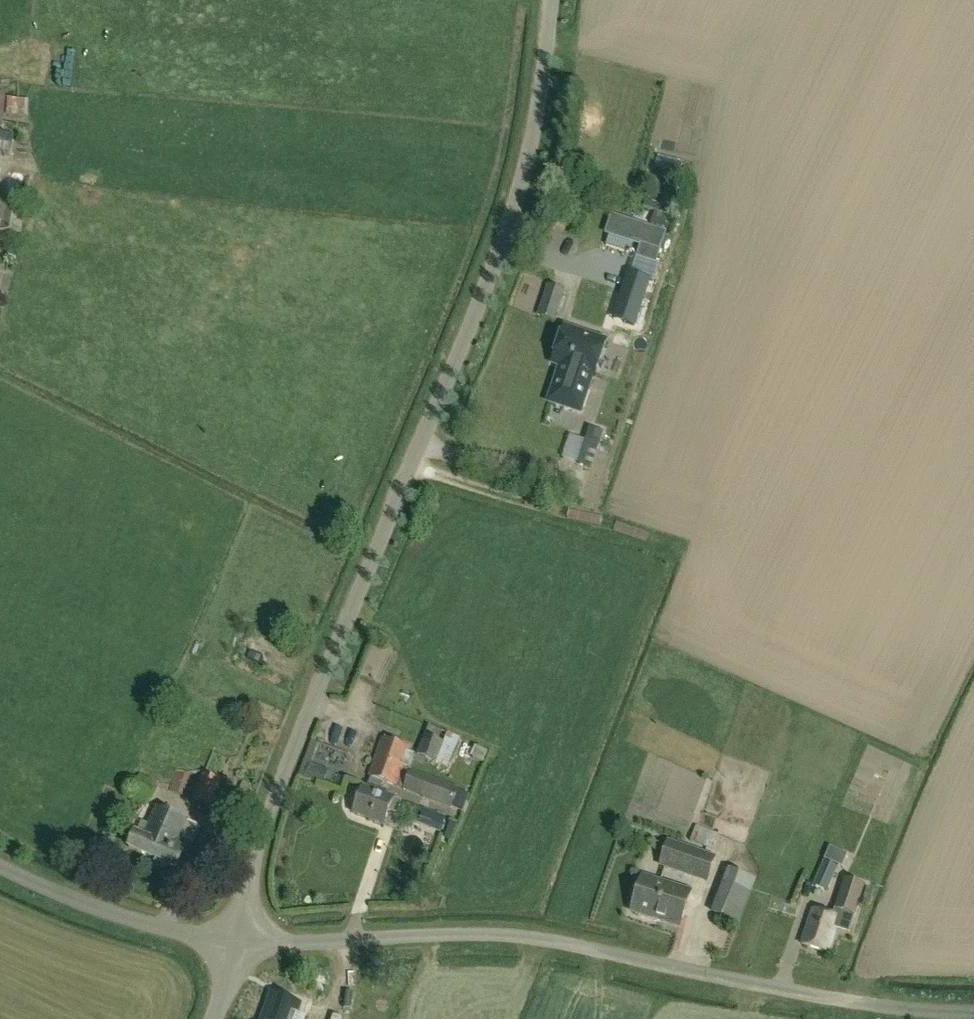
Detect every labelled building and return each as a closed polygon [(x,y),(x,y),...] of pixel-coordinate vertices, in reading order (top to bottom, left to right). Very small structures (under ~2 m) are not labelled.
[(66,76),(66,51),(51,51),(51,76),(66,76)] [(11,158),(15,135),(0,132),(0,156),(11,158)] [(639,220),(662,228),(666,215),(671,217),(674,209),(646,199),(639,220)] [(21,233),(24,208),(0,205),(0,230),(21,233)] [(613,217),(607,234),(610,234),(629,241),(642,245),(638,256),(655,262),(664,234),(613,217)] [(649,282),(626,274),(616,306),(638,314),(649,282)] [(538,316),(554,323),(565,291),(549,285),(538,316)] [(560,366),(549,402),(580,412),(592,377),(594,377),(606,341),(564,327),(552,364),(560,366)] [(586,441),(578,463),(592,468),(600,445),(586,441)] [(643,528),(641,537),(673,545),(675,536),(643,528)] [(246,634),(241,649),(253,652),(258,638),(246,634)] [(460,739),(429,725),(416,754),(447,768),(460,739)] [(370,787),(382,791),(385,784),(397,788),(411,752),(384,742),(370,777),(373,779),(370,787)] [(477,747),(472,758),(482,762),(487,752),(477,747)] [(172,764),(165,784),(184,791),(191,771),(172,764)] [(310,764),(304,778),(322,785),(328,770),(310,764)] [(413,772),(405,791),(452,809),(460,791),(413,772)] [(210,807),(221,781),(203,773),(192,800),(210,807)] [(389,794),(382,791),(370,787),(369,787),(368,790),(365,789),(354,817),(385,828),(391,812),(397,815),(402,802),(393,798),(392,800),(388,798),(389,794)] [(188,822),(157,808),(150,825),(143,822),(137,834),(135,834),(128,850),(156,862),(154,866),(165,870),(166,866),(178,871),(183,858),(188,860),(194,846),(180,841),(188,822)] [(446,818),(435,814),(430,828),(440,832),(446,818)] [(689,842),(712,850),(711,854),(724,859),(731,839),(718,835),(718,834),(695,826),(689,842)] [(875,850),(878,837),(859,833),(856,846),(875,850)] [(658,866),(707,884),(716,857),(668,840),(658,866)] [(829,847),(824,859),(838,866),(844,853),(829,847)] [(827,892),(838,866),(824,859),(813,885),(827,892)] [(728,869),(711,913),(739,924),(756,880),(728,869)] [(680,930),(693,895),(645,878),(633,913),(680,930)] [(847,880),(837,910),(857,918),(867,887),(847,880)] [(814,912),(803,946),(830,955),(841,921),(814,912)] [(262,1018),(295,1018),(300,1003),(301,1003),(301,1002),(271,992),(272,993),(262,1018)]
